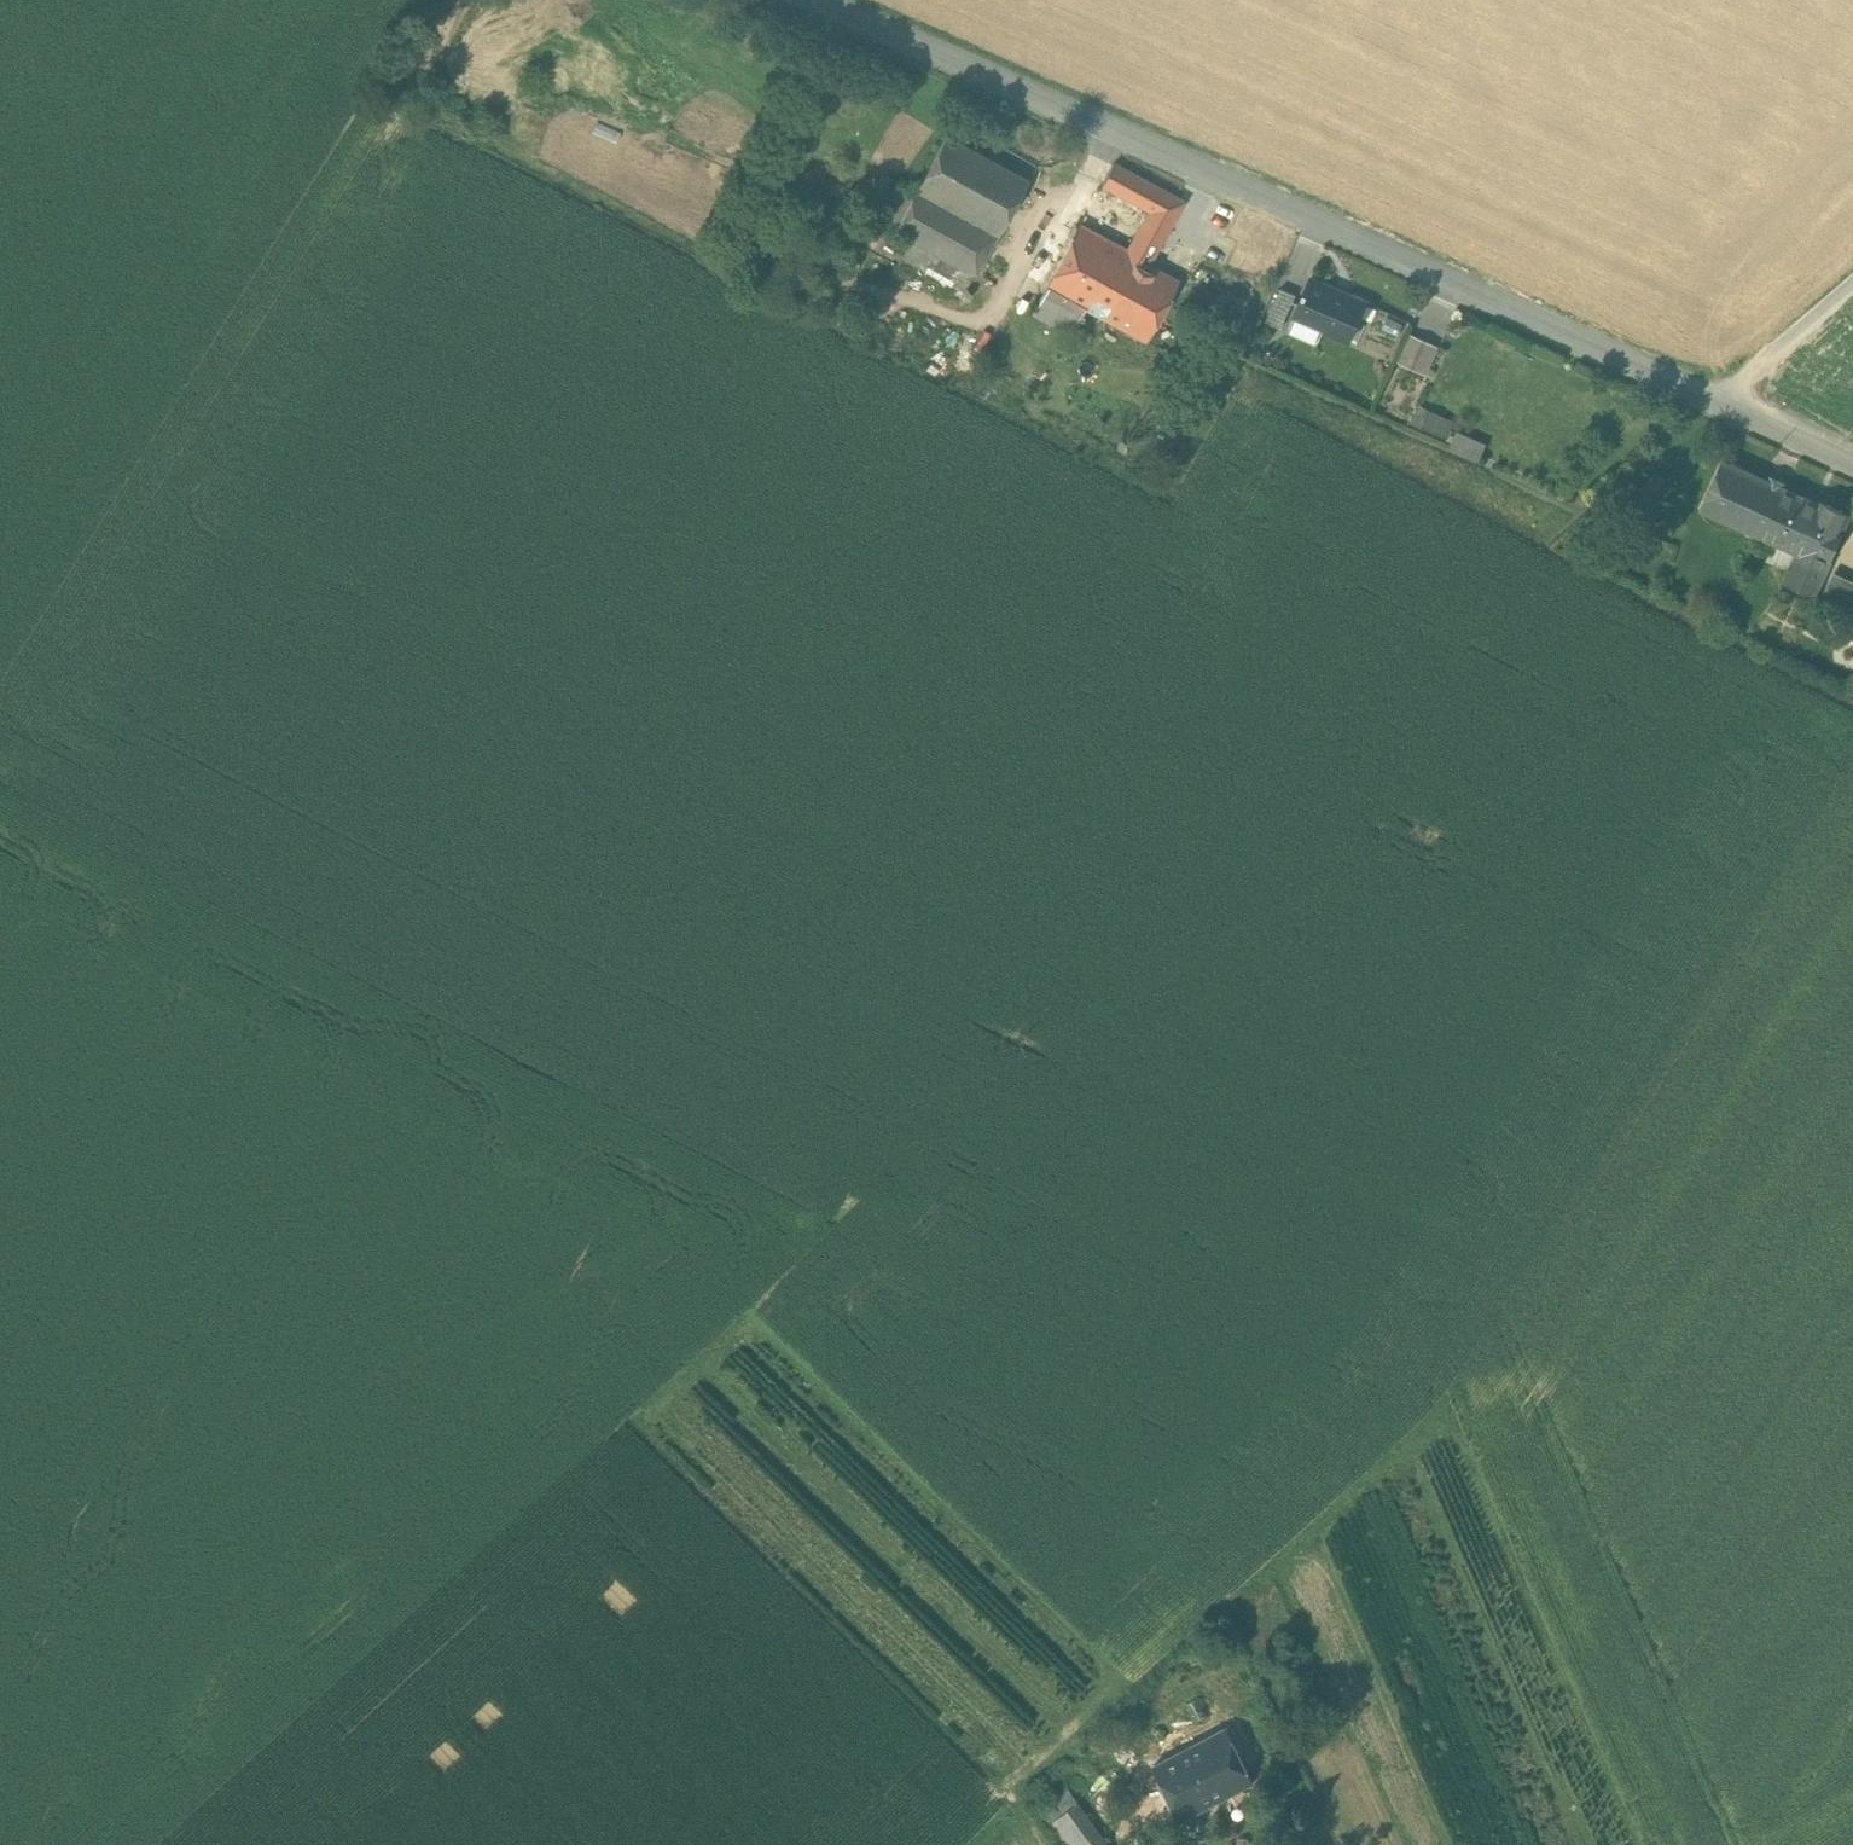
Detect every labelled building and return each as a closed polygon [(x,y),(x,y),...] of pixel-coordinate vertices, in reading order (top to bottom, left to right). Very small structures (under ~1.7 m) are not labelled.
[(1028,180),(947,136),(917,191),(998,235),(1028,180)] [(1184,201),(1114,163),(1101,187),(1150,211),(1139,231),(1160,243),(1184,201)] [(915,194),(896,183),(876,219),(895,230),(915,194)] [(998,235),(917,191),(915,194),(895,230),(912,239),(973,273),(977,275),(998,235)] [(1126,253),(1079,228),(1047,286),(1089,309),(1105,318),(1137,259),(1126,253)] [(1160,243),(1139,231),(1126,253),(1137,259),(1148,265),(1160,243)] [(973,273),(912,239),(901,257),(963,290),(973,273)] [(1148,265),(1137,259),(1105,318),(1146,340),(1178,281),(1148,265)] [(1348,294),(1312,278),(1294,318),(1350,342),(1367,302),(1348,294)] [(1089,309),(1047,286),(1034,311),(1076,333),(1089,309)] [(1281,288),(1267,321),(1282,328),(1297,294),(1281,288)] [(1439,346),(1412,334),(1400,362),(1426,374),(1439,346)] [(1449,439),(1457,421),(1422,405),(1413,423),(1449,439)] [(1482,462),(1490,445),(1461,432),(1454,449),(1482,462)] [(1821,504),(1783,487),(1785,482),(1771,476),(1769,481),(1724,460),(1701,508),(1776,542),(1776,543),(1797,553),(1789,569),(1784,581),(1816,595),(1833,560),(1832,560),(1843,531),(1850,514),(1822,501),(1821,504)] [(1797,553),(1776,543),(1769,560),(1789,569),(1797,553)] [(1834,572),(1821,598),(1852,612),(1852,581),(1834,572)] [(1227,1729),(1156,1767),(1181,1819),(1252,1782),(1227,1729)] [(1070,1789),(1040,1812),(1065,1844),(1108,1844),(1070,1789)]
